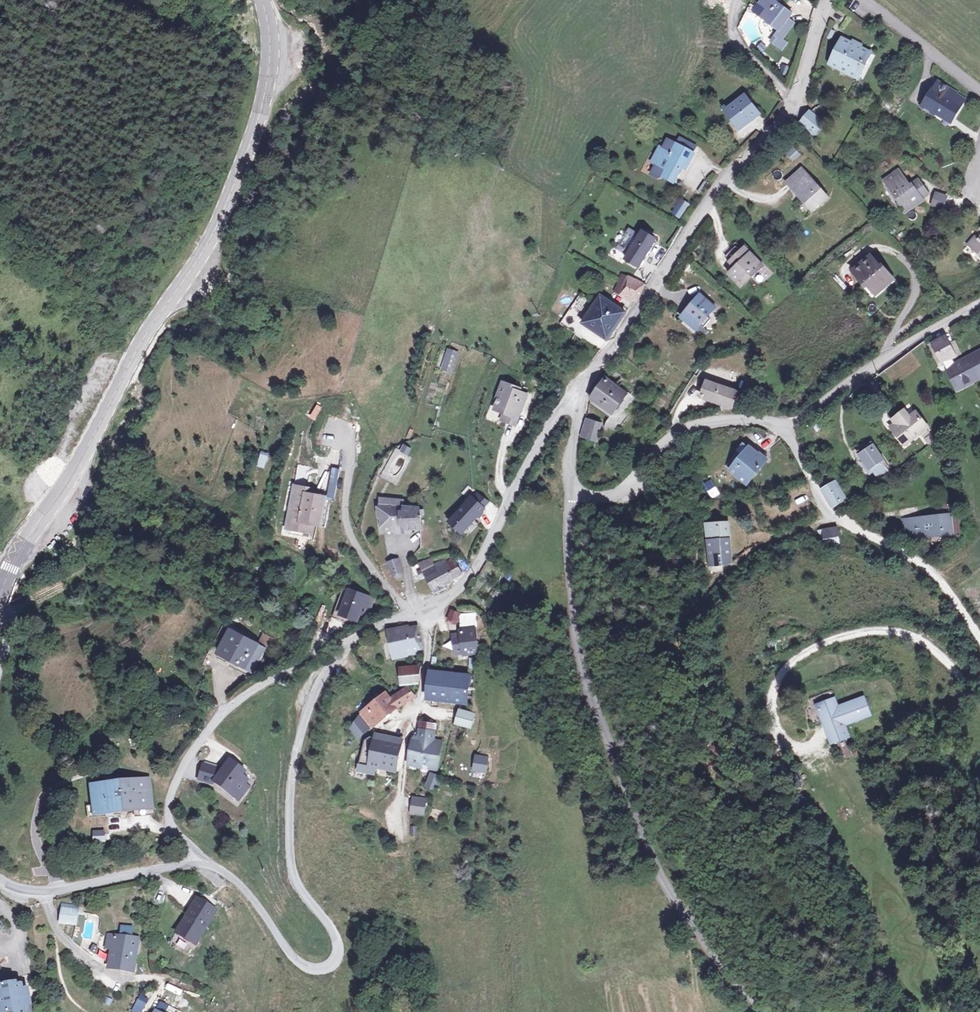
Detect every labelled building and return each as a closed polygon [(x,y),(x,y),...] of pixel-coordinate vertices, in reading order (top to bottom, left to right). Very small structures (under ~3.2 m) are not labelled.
[(770,0),(761,0),(758,4),(764,8),(758,16),(778,31),(770,43),(782,50),(787,44),(781,40),(793,24),(787,19),(790,15),(770,0)] [(870,54),(845,41),(833,65),(858,77),(870,54)] [(954,92),(937,82),(924,107),(940,116),(943,112),(952,117),(959,104),(950,99),(954,92)] [(962,98),(954,92),(950,99),(959,104),(962,98)] [(757,116),(744,98),(727,110),(724,107),(722,110),(727,117),(730,115),(739,128),(757,116)] [(949,121),(952,117),(943,112),(940,116),(949,121)] [(813,115),(802,126),(810,136),(821,124),(813,115)] [(677,137),(673,144),(691,154),(695,148),(677,137)] [(673,144),(667,140),(661,149),(659,147),(655,155),(659,157),(655,164),(649,174),(655,178),(660,176),(670,183),(682,165),(685,167),(692,155),(691,154),(673,144)] [(785,153),(794,162),(802,154),(792,145),(785,153)] [(659,157),(655,155),(650,162),(655,164),(659,157)] [(795,188),(808,175),(804,170),(790,184),(795,188)] [(900,173),(887,182),(902,201),(899,203),(907,214),(918,206),(916,204),(928,195),(920,184),(912,189),(900,173)] [(829,197),(808,175),(795,188),(815,210),(829,197)] [(948,197),(938,194),(934,207),(944,211),(948,197)] [(688,206),(681,201),(672,213),(680,218),(688,206)] [(893,229),(890,232),(895,237),(898,234),(893,229)] [(641,237),(634,233),(629,234),(622,247),(623,251),(631,255),(628,259),(641,266),(656,239),(643,232),(641,237)] [(979,244),(979,243),(976,240),(969,248),(973,251),(979,244)] [(733,261),(744,250),(739,246),(728,256),(733,261)] [(763,266),(746,248),(744,250),(733,261),(739,267),(732,274),(743,285),(763,266)] [(883,270),(872,257),(855,272),(866,285),(869,282),(877,291),(895,276),(886,268),(883,270)] [(627,289),(624,294),(635,302),(645,286),(625,274),(620,284),(627,289)] [(716,306),(701,295),(684,316),(698,328),(716,306)] [(626,311),(604,297),(585,322),(608,338),(613,331),(617,325),(626,311)] [(949,337),(946,338),(957,360),(960,358),(949,337)] [(946,338),(936,344),(945,361),(943,362),(945,366),(957,360),(946,338)] [(440,370),(452,374),(459,352),(447,348),(440,370)] [(945,366),(958,392),(979,378),(979,349),(945,366)] [(631,396),(610,380),(607,385),(606,383),(596,397),(595,402),(615,416),(631,396)] [(517,387),(507,383),(499,402),(503,404),(500,410),(507,414),(513,417),(518,407),(524,410),(529,397),(515,391),(517,387)] [(862,386),(854,392),(859,402),(867,397),(862,386)] [(740,394),(710,387),(707,401),(735,409),(737,409),(740,394)] [(315,420),(323,407),(316,403),(309,416),(315,420)] [(907,406),(894,415),(897,419),(893,421),(895,425),(894,426),(905,442),(919,433),(922,437),(929,432),(926,428),(929,427),(917,410),(912,413),(907,406)] [(517,428),(524,410),(518,407),(513,417),(507,414),(503,422),(517,428)] [(612,425),(592,420),(589,441),(603,443),(607,429),(610,430),(612,425)] [(816,423),(810,426),(814,433),(820,430),(816,423)] [(868,444),(858,452),(874,474),(884,467),(868,444)] [(767,462),(747,447),(726,473),(747,489),(767,462)] [(261,453),(258,466),(265,468),(268,455),(261,453)] [(711,478),(703,483),(712,499),(720,494),(711,478)] [(838,481),(825,489),(830,496),(833,494),(838,503),(848,497),(838,481)] [(310,486),(293,483),(287,514),(291,515),(290,523),(316,526),(325,526),(328,494),(309,491),(310,486)] [(477,489),(471,495),(485,506),(490,500),(477,489)] [(471,495),(469,493),(467,495),(447,519),(462,534),(486,507),(485,506),(471,495)] [(833,494),(830,496),(836,505),(838,503),(833,494)] [(379,495),(376,504),(400,504),(403,497),(379,495)] [(400,504),(376,504),(380,532),(429,529),(428,525),(421,524),(421,505),(400,504)] [(908,517),(905,520),(906,532),(914,531),(914,536),(952,532),(950,509),(929,511),(929,515),(908,517)] [(291,515),(287,514),(285,530),(313,535),(316,526),(290,523),(291,515)] [(728,523),(704,525),(706,565),(733,563),(728,523)] [(840,528),(822,532),(824,545),(844,544),(840,528)] [(451,557),(435,564),(422,570),(435,594),(447,589),(446,587),(451,584),(465,574),(451,557)] [(417,563),(420,571),(422,570),(435,564),(430,558),(417,563)] [(396,559),(386,563),(387,565),(389,570),(391,574),(393,577),(396,577),(398,577),(401,575),(402,572),(396,559)] [(377,598),(346,585),(332,617),(346,624),(349,620),(357,621),(362,617),(368,617),(377,598)] [(462,613),(450,609),(448,619),(458,625),(460,616),(462,613)] [(476,613),(462,613),(460,616),(460,627),(475,626),(476,628),(476,629),(478,629),(476,613)] [(419,623),(385,630),(389,651),(403,649),(409,657),(420,654),(424,652),(422,643),(421,637),(420,631),(419,623)] [(458,632),(450,633),(451,642),(454,657),(458,656),(458,661),(467,660),(467,657),(478,657),(477,651),(479,651),(476,629),(476,628),(475,626),(460,627),(458,628),(458,632)] [(267,648),(230,627),(215,653),(250,673),(267,648)] [(403,649),(389,651),(391,655),(394,660),(409,657),(403,649)] [(403,666),(399,666),(400,685),(420,685),(420,669),(419,666),(403,666)] [(451,671),(430,669),(429,675),(425,699),(431,701),(430,705),(439,707),(440,702),(447,703),(451,671)] [(473,674),(451,671),(447,703),(468,706),(473,674)] [(364,707),(360,712),(373,729),(381,723),(398,709),(418,697),(404,687),(389,696),(383,689),(364,707)] [(836,694),(817,700),(830,741),(832,741),(847,737),(848,736),(845,722),(868,716),(863,698),(839,705),(836,694)] [(475,714),(459,709),(453,725),(471,730),(475,714)] [(373,729),(360,712),(359,714),(368,725),(368,726),(373,729)] [(368,725),(359,714),(348,728),(356,737),(368,726),(368,725)] [(423,725),(422,733),(435,734),(437,734),(437,726),(423,725)] [(444,744),(436,743),(437,734),(435,734),(422,733),(421,742),(415,742),(412,765),(424,767),(423,770),(440,773),(444,744)] [(375,738),(401,743),(401,741),(376,735),(375,738)] [(369,737),(365,738),(358,769),(375,772),(376,767),(396,771),(401,743),(375,738),(369,737)] [(852,754),(847,737),(832,741),(837,758),(852,754)] [(476,755),(473,772),(487,774),(489,757),(476,755)] [(221,768),(202,761),(198,780),(215,784),(217,780),(218,786),(233,797),(235,789),(245,796),(252,787),(248,784),(251,779),(245,775),(247,771),(228,757),(221,768)] [(153,775),(89,783),(93,817),(154,811),(153,775)] [(441,778),(431,776),(429,788),(438,790),(441,778)] [(235,789),(233,797),(239,803),(245,796),(235,789)] [(427,799),(413,796),(410,815),(425,816),(427,799)] [(419,827),(411,826),(411,836),(418,837),(419,827)] [(203,902),(195,899),(189,905),(175,932),(199,945),(214,920),(219,912),(215,911),(220,902),(208,894),(203,902)] [(80,909),(63,906),(60,918),(78,922),(80,909)] [(120,924),(119,934),(108,933),(105,950),(108,951),(107,967),(136,973),(136,963),(142,939),(133,937),(132,924),(120,924)] [(0,984),(0,1011),(33,1011),(32,1001),(34,1001),(32,985),(25,986),(24,981),(0,984)] [(140,994),(132,1011),(135,1011),(142,1011),(148,999),(140,994)] [(159,1002),(155,1009),(160,1011),(167,1011),(169,1005),(159,1002)]
